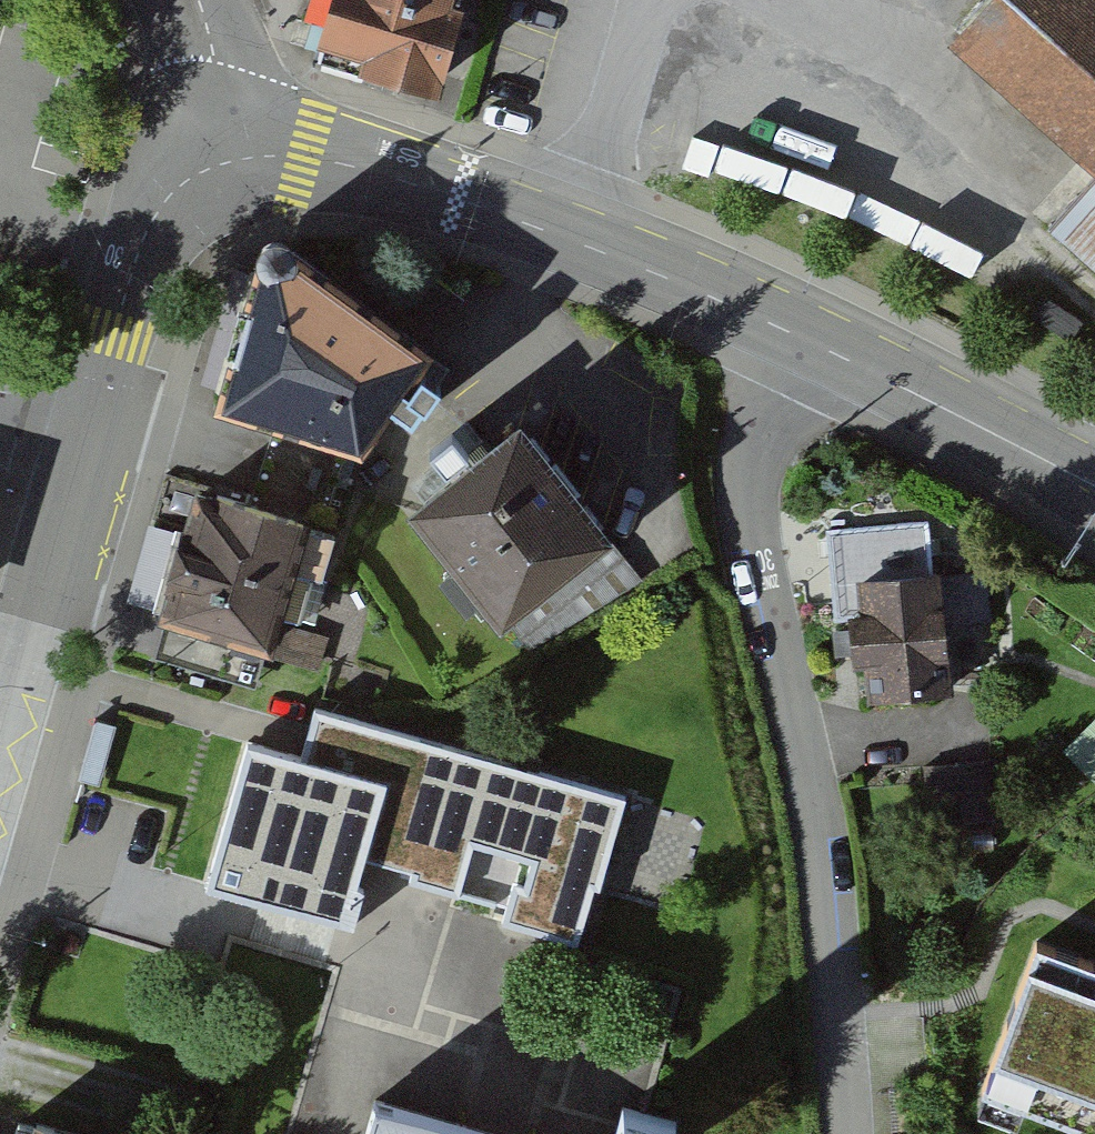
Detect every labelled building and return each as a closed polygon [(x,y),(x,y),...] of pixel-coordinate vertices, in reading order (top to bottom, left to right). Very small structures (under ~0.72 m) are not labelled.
[(321,47),(451,87),(478,0),(336,0),(321,47)] [(961,34),(1094,156),(1094,0),(993,0),(961,34)] [(424,383),(296,291),(254,317),(221,433),(355,476),(424,383)] [(625,570),(517,445),(403,542),(510,667),(625,570)] [(195,497),(158,625),(165,627),(267,656),(271,657),(308,529),(195,497)] [(927,523),(825,531),(835,622),(855,621),(861,706),(949,699),(942,582),(931,583),(927,523)] [(165,627),(154,664),(256,694),(267,656),(165,627)] [(532,858),(524,883),(514,880),(507,905),(503,919),(577,941),(594,884),(599,886),(603,872),(625,798),(526,770),(513,766),(318,710),(315,709),(305,742),(301,756),(245,740),(204,882),(344,922),(363,855),(381,792),(396,797),(417,803),(432,807),(414,869),(412,878),(458,891),(462,877),(472,841),(532,858)] [(1070,744),(1094,765),(1094,715),(1070,744)] [(514,762),(513,766),(526,770),(539,773),(540,769),(544,758),(517,751),(514,762)] [(399,865),(414,869),(432,807),(417,803),(396,797),(381,792),(363,855),(378,859),(399,865)] [(1011,942),(956,1096),(1064,1133),(1094,1133),(1094,972),(1011,942)] [(374,1104),(365,1133),(481,1133),(374,1104)] [(21,1122),(18,1133),(64,1133),(21,1122)]
